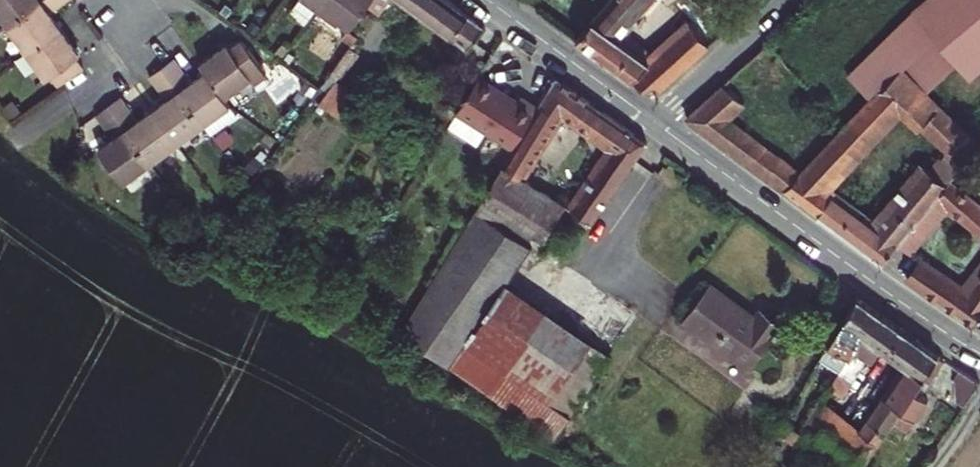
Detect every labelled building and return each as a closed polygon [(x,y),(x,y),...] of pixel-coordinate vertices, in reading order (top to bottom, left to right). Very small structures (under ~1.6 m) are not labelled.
[(7,24),(41,0),(0,0),(0,14),(7,24)] [(7,24),(27,50),(61,26),(50,11),(66,0),(41,0),(7,24)] [(295,6),(310,17),(317,9),(305,0),(299,0),(295,6)] [(317,9),(319,10),(327,0),(305,0),(317,9)] [(319,10),(337,24),(339,21),(349,28),(367,5),(371,0),(327,0),(319,10)] [(367,5),(379,14),(389,0),(371,0),(367,5)] [(467,48),(483,26),(475,20),(449,0),(402,0),(467,48)] [(575,38),(615,66),(654,94),(707,45),(692,27),(689,23),(651,57),(624,30),(649,0),(608,0),(575,38)] [(955,61),(969,77),(979,68),(979,0),(922,0),(912,9),(914,12),(934,36),(955,61)] [(692,27),(707,45),(724,30),(731,24),(715,6),(692,27)] [(848,77),(869,100),(934,36),(914,12),(848,77)] [(58,87),(64,83),(84,68),(76,56),(80,53),(71,40),(61,26),(27,50),(46,77),(49,74),(58,87)] [(356,37),(347,31),(343,38),(351,44),(356,37)] [(959,168),(979,145),(924,91),(955,61),(934,36),(869,100),(859,110),(858,109),(843,125),(799,171),(729,119),(743,105),(722,85),(685,118),(790,194),(835,228),(881,261),(895,243),(959,168)] [(199,63),(205,70),(224,97),(250,78),(254,83),(266,74),(241,39),(229,47),(226,43),(213,53),(199,63)] [(349,48),(331,72),(341,78),(358,54),(349,48)] [(162,67),(203,124),(210,135),(236,116),(230,105),(224,97),(205,70),(190,80),(174,58),(169,62),(162,67)] [(176,143),(203,124),(162,67),(156,71),(149,76),(166,99),(151,109),(176,143)] [(478,76),(454,114),(514,150),(539,108),(520,96),(516,103),(478,76)] [(570,208),(591,222),(647,143),(589,101),(572,89),(555,77),(540,103),(543,104),(507,160),(525,172),(563,113),(613,147),(570,208)] [(335,80),(320,103),(349,122),(363,100),(335,80)] [(150,163),(176,143),(151,109),(137,119),(121,97),(114,102),(109,106),(150,163)] [(150,163),(109,106),(102,110),(95,115),(112,137),(98,147),(123,182),(150,163)] [(507,160),(502,167),(521,178),(525,172),(507,160)] [(521,178),(502,167),(497,176),(479,205),(402,330),(555,436),(611,355),(513,287),(566,205),(521,178)] [(895,243),(907,252),(919,238),(920,239),(946,208),(973,229),(979,235),(979,185),(959,168),(895,243)] [(966,291),(921,260),(907,279),(971,324),(974,320),(979,312),(979,274),(966,291)] [(760,310),(755,316),(710,284),(683,319),(750,368),(781,325),(771,318),(760,310)] [(867,304),(858,298),(827,344),(849,358),(864,334),(870,339),(885,318),(876,311),(867,304)] [(882,348),(906,365),(921,343),(903,330),(885,318),(870,339),(864,334),(849,358),(829,387),(841,396),(866,360),(871,364),(882,348)] [(928,379),(942,358),(931,351),(921,343),(906,365),(883,397),(902,410),(894,421),(906,429),(927,399),(921,394),(930,381),(928,379)] [(979,382),(979,381),(971,377),(960,369),(955,378),(957,401),(965,405),(979,382)] [(842,466),(863,466),(894,421),(902,410),(883,397),(860,430),(821,399),(799,431),(799,433),(812,443),(842,466)] [(792,442),(801,449),(805,452),(812,443),(799,433),(792,442)]
